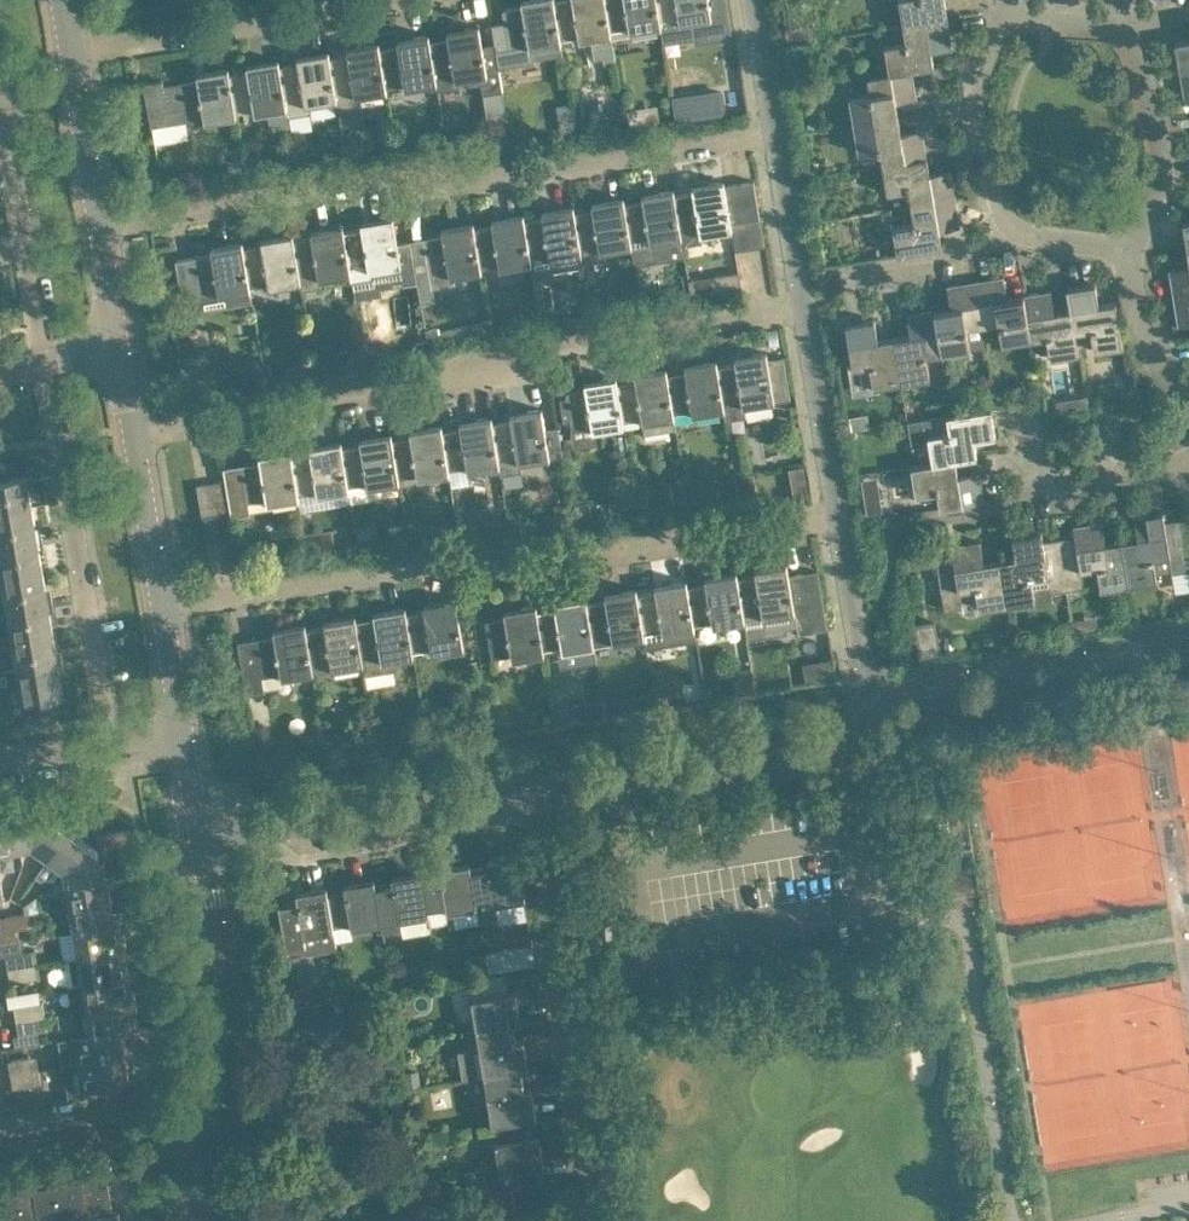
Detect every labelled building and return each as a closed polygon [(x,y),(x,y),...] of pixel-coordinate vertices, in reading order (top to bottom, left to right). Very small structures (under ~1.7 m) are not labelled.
[(493,22),(496,42),(498,52),(500,67),(536,61),(535,58),(564,53),(562,42),(561,38),(555,0),(522,0),(523,5),(503,8),(505,20),(493,22)] [(611,33),(612,33),(611,29),(606,0),(555,0),(561,38),(579,35),(580,39),(591,37),(594,57),(603,55),(603,60),(615,58),(611,33)] [(662,25),(661,21),(658,0),(606,0),(611,29),(630,26),(630,30),(662,25)] [(661,21),(680,18),(680,22),(695,19),(698,39),(729,34),(733,33),(728,0),(658,0),(661,21)] [(948,16),(946,0),(947,0),(900,0),(904,24),(948,16)] [(913,68),(934,64),(932,48),(953,44),(948,16),(904,24),(907,40),(885,43),(890,70),(890,71),(913,67),(913,68)] [(449,37),(431,40),(438,82),(439,88),(460,85),(459,78),(469,77),(471,84),(482,82),(484,92),(491,91),(501,89),(503,89),(503,88),(500,68),(500,67),(496,42),(483,44),(480,24),(456,28),(448,30),(449,37)] [(787,41),(816,37),(815,29),(809,25),(789,28),(786,32),(787,41)] [(406,87),(438,82),(431,40),(429,33),(397,38),(398,45),(380,48),(387,86),(405,83),(406,87)] [(1188,66),(1188,38),(1175,40),(1180,68),(1188,66)] [(349,53),(330,56),(333,71),(337,95),(338,99),(339,105),(360,102),(361,101),(360,95),(388,90),(387,86),(380,48),(379,41),(361,44),(356,45),(348,46),(349,53)] [(289,114),(311,110),(309,104),(338,99),(330,56),(329,49),(306,53),(297,54),(299,61),(280,64),(287,103),(289,114)] [(289,114),(287,103),(280,64),(279,57),(256,61),(247,63),(248,70),(230,73),(237,112),(255,109),(256,113),(268,111),(271,127),(289,124),(287,114),(289,114)] [(237,112),(230,73),(229,66),(197,71),(198,78),(164,84),(163,78),(144,81),(148,102),(152,125),(205,116),(206,121),(237,116),(237,112)] [(1180,68),(1185,96),(1188,95),(1188,66),(1180,68)] [(807,67),(793,70),(795,86),(810,83),(807,67)] [(917,95),(913,68),(913,67),(890,71),(890,70),(868,74),(871,91),(850,94),(854,122),(899,115),(896,99),(917,95)] [(723,87),(673,94),(677,119),(727,112),(723,87)] [(644,105),(627,107),(630,123),(646,121),(644,105)] [(574,114),(559,117),(561,132),(576,129),(574,114)] [(901,131),(899,115),(854,122),(859,150),(881,147),(883,163),(927,155),(923,127),(901,131)] [(930,172),(927,155),(883,163),(888,191),(909,187),(912,204),(956,196),(952,168),(930,172)] [(240,157),(228,159),(230,174),(242,172),(240,157)] [(731,220),(746,217),(760,215),(754,178),(725,184),(731,220)] [(731,220),(725,184),(724,179),(701,183),(693,184),(694,191),(675,194),(682,236),(684,243),(702,240),(701,233),(733,228),(731,220)] [(821,184),(811,185),(814,199),(824,198),(821,184)] [(643,200),(625,203),(633,244),(635,260),(669,254),(666,239),(682,236),(675,194),(674,187),(651,191),(642,192),(643,200)] [(583,260),(605,256),(604,249),(633,244),(625,203),(624,195),(592,201),(594,208),(575,211),(583,260)] [(898,252),(942,244),(940,228),(961,224),(956,196),(912,204),(915,220),(893,223),(898,252)] [(544,216),(525,220),(527,234),(531,257),(531,261),(534,277),(554,274),(553,270),(578,266),(583,265),(583,260),(575,211),(574,204),(556,207),(551,208),(543,209),(544,216)] [(494,225),(475,228),(481,266),(500,263),(500,267),(531,261),(525,220),(524,212),(493,217),(494,225)] [(344,230),(351,272),(353,280),(376,276),(375,268),(400,264),(404,283),(418,281),(413,250),(411,240),(398,242),(393,215),(370,219),(362,220),(363,227),(344,230)] [(751,247),(765,245),(760,215),(746,217),(751,247)] [(736,249),(751,247),(746,217),(731,220),(733,228),(736,249)] [(421,299),(434,297),(432,286),(456,282),(455,274),(482,270),(481,266),(475,228),(474,221),(442,226),(444,233),(424,237),(426,248),(413,250),(418,281),(421,299)] [(294,239),(301,280),(302,288),(327,284),(326,276),(351,272),(344,230),(343,223),(312,228),(313,236),(294,239)] [(270,286),(292,282),(301,280),(294,239),(293,231),(262,237),(263,244),(244,247),(251,285),(269,282),(270,286)] [(213,252),(176,258),(183,300),(200,297),(200,293),(219,290),(219,295),(231,293),(233,304),(253,300),(251,289),(251,285),(244,247),(243,240),(230,242),(220,244),(212,245),(213,252)] [(1188,293),(1188,264),(1169,268),(1174,296),(1188,293)] [(715,274),(689,278),(692,294),(717,290),(742,286),(740,270),(715,274)] [(1007,295),(1004,274),(976,279),(983,323),(999,320),(1003,342),(1031,337),(1023,293),(1007,295)] [(637,279),(621,281),(625,305),(641,302),(637,279)] [(943,352),(987,344),(983,323),(976,279),(948,283),(951,305),(935,307),(943,352)] [(1100,302),(1096,281),(1067,286),(1078,351),(1079,351),(1076,330),(1091,327),(1095,349),(1123,344),(1116,300),(1100,302)] [(1078,351),(1067,286),(1071,307),(1055,310),(1052,288),(1023,293),(1031,337),(1047,334),(1051,356),(1078,351)] [(1174,296),(1179,324),(1188,322),(1188,293),(1174,296)] [(902,380),(930,376),(926,354),(943,352),(935,307),(907,312),(911,333),(895,336),(902,380)] [(879,339),(875,317),(846,322),(854,366),(870,363),(874,385),(902,380),(895,336),(879,339)] [(439,327),(426,331),(428,336),(429,342),(442,338),(440,329),(439,327)] [(736,363),(718,366),(725,407),(724,408),(725,417),(746,414),(745,404),(791,397),(784,355),(768,357),(767,350),(735,355),(736,363)] [(674,412),(681,411),(693,409),(693,413),(724,408),(725,407),(718,366),(717,358),(685,364),(687,371),(668,374),(674,412)] [(314,362),(300,364),(302,377),(316,374),(314,362)] [(636,379),(618,382),(624,420),(642,417),(645,431),(676,426),(674,416),(675,416),(674,412),(668,374),(667,367),(635,372),(636,379)] [(561,398),(565,420),(571,419),(573,428),(571,428),(574,445),(597,441),(595,429),(625,424),(624,420),(618,382),(617,375),(585,380),(587,387),(566,390),(568,397),(561,398)] [(1076,396),(1077,406),(1089,404),(1087,394),(1076,396)] [(947,413),(926,416),(929,433),(931,444),(933,461),(956,457),(956,458),(978,455),(977,454),(975,438),(996,434),(995,424),(992,406),(970,409),(953,412),(947,413)] [(512,419),(493,422),(496,437),(499,460),(500,464),(501,471),(520,468),(518,461),(550,456),(563,454),(558,424),(545,426),(542,407),(524,410),(519,411),(511,412),(512,419)] [(868,412),(850,415),(852,428),(870,425),(868,412)] [(492,415),(484,416),(460,420),(462,427),(443,430),(449,468),(468,465),(468,469),(500,464),(499,460),(493,422),(492,415)] [(412,436),(393,439),(399,476),(417,473),(418,477),(450,472),(449,468),(443,430),(442,423),(410,428),(412,436)] [(374,497),(372,485),(400,480),(399,476),(393,439),(392,431),(360,436),(361,444),(343,446),(350,489),(348,489),(350,501),(374,497)] [(311,452),(293,455),(299,493),(317,490),(318,494),(348,489),(350,489),(343,446),(342,439),(310,445),(311,452)] [(231,507),(232,514),(249,512),(247,501),(267,497),(267,502),(300,497),(299,493),(293,455),(292,448),(260,453),(262,460),(224,466),(226,478),(231,507)] [(933,461),(912,464),(916,493),(938,489),(941,506),(985,499),(980,470),(959,474),(956,458),(956,457),(933,461)] [(32,505),(27,473),(4,477),(1,461),(0,461),(0,510),(32,505)] [(217,510),(231,507),(226,478),(212,480),(217,510)] [(202,512),(217,510),(212,480),(197,483),(202,512)] [(756,485),(741,488),(743,502),(758,499),(756,485)] [(637,492),(624,494),(625,507),(638,506),(637,495),(637,492)] [(649,494),(637,495),(638,506),(639,510),(651,509),(649,494)] [(881,497),(865,500),(867,512),(883,509),(881,497)] [(590,500),(575,502),(577,516),(592,515),(590,500)] [(38,536),(32,505),(0,510),(0,542),(38,536)] [(221,539),(236,537),(232,514),(231,507),(217,510),(221,539)] [(1122,538),(1129,582),(1158,578),(1156,570),(1172,568),(1172,571),(1188,568),(1188,561),(1182,516),(1165,519),(1163,509),(1147,512),(1135,514),(1138,535),(1122,538)] [(207,541),(221,539),(217,510),(202,512),(207,541)] [(1106,541),(1102,519),(1074,524),(1075,533),(1059,536),(1068,588),(1085,585),(1082,568),(1098,565),(1101,587),(1129,582),(1122,538),(1106,541)] [(374,522),(356,525),(359,542),(376,539),(374,522)] [(332,528),(305,532),(308,551),(335,547),(332,528)] [(1016,555),(1001,558),(1008,602),(1036,598),(1052,595),(1052,591),(1068,588),(1059,536),(1043,539),(1042,529),(1013,534),(1016,555)] [(43,567),(38,536),(0,542),(0,556),(3,573),(43,567)] [(984,560),(981,539),(952,544),(953,553),(937,556),(938,560),(939,569),(945,608),(963,605),(961,588),(976,586),(980,607),(1008,602),(1000,558),(984,560)] [(757,574),(738,577),(741,592),(745,618),(763,615),(765,615),(767,629),(787,625),(797,624),(799,632),(801,632),(813,630),(828,627),(823,598),(809,601),(804,571),(789,574),(787,562),(769,565),(764,566),(755,567),(757,574)] [(8,604),(48,598),(43,567),(3,573),(8,604)] [(809,601),(823,598),(818,569),(804,571),(809,601)] [(745,618),(738,577),(737,570),(706,575),(707,582),(688,585),(695,623),(713,620),(713,624),(745,618)] [(657,591),(638,594),(640,608),(645,636),(647,646),(697,638),(695,627),(695,623),(688,585),(687,578),(669,581),(664,582),(656,584),(657,591)] [(645,636),(638,594),(637,587),(605,592),(606,599),(588,602),(595,644),(645,636)] [(556,607),(538,610),(544,648),(562,645),(563,649),(576,647),(578,663),(597,660),(597,658),(595,644),(588,602),(587,595),(563,599),(555,600),(556,607)] [(424,602),(425,609),(407,612),(413,650),(432,647),(432,651),(464,646),(456,597),(424,602)] [(13,636),(53,629),(48,598),(8,604),(13,636)] [(544,648),(538,610),(537,603),(505,608),(506,616),(486,619),(493,657),(512,653),(513,657),(545,652),(544,648)] [(376,617),(357,620),(364,662),(365,672),(394,667),(402,656),(414,654),(413,650),(407,612),(406,605),(374,610),(376,617)] [(325,626),(307,629),(314,671),(332,668),(355,664),(364,662),(357,620),(356,613),(347,615),(333,617),(324,618),(325,626)] [(936,618),(914,622),(919,655),(920,658),(942,654),(941,652),(936,618)] [(281,671),(282,676),(314,671),(313,667),(307,629),(306,622),(274,627),(275,634),(239,640),(247,692),(266,690),(263,674),(281,671)] [(18,667),(58,660),(53,629),(13,636),(18,667)] [(833,657),(818,659),(821,676),(835,674),(833,657)] [(7,668),(9,683),(21,681),(26,709),(49,706),(48,695),(64,692),(60,671),(65,671),(63,659),(58,660),(18,667),(7,668)] [(476,659),(467,660),(469,670),(478,669),(476,659)] [(754,680),(736,683),(738,692),(756,690),(754,680)] [(652,693),(638,695),(640,709),(654,707),(652,693)] [(576,706),(560,709),(563,722),(578,719),(576,706)] [(423,727),(413,729),(415,739),(424,737),(423,727)] [(377,734),(358,737),(360,753),(379,751),(377,734)] [(22,804),(15,806),(22,846),(33,845),(48,856),(50,857),(70,828),(41,807),(30,809),(29,803),(22,804)] [(22,846),(15,806),(0,808),(0,850),(22,846)] [(70,828),(50,857),(65,868),(66,878),(107,871),(106,864),(105,857),(99,858),(97,847),(70,828)] [(113,836),(100,838),(102,848),(114,846),(113,836)] [(489,865),(471,868),(477,902),(495,899),(495,902),(502,901),(525,897),(518,853),(497,856),(488,858),(489,865)] [(442,873),(424,876),(430,913),(432,924),(450,921),(451,920),(449,910),(477,905),(478,905),(477,902),(471,868),(470,861),(449,864),(440,866),(442,873)] [(393,881),(376,884),(384,929),(402,926),(401,918),(430,913),(424,876),(423,869),(401,873),(392,874),(393,881)] [(71,904),(111,897),(107,871),(66,878),(71,904)] [(346,889),(329,892),(334,925),(351,922),(352,926),(376,922),(378,930),(384,929),(376,884),(375,877),(354,880),(345,882),(346,889)] [(298,897),(279,900),(287,945),(289,955),(338,946),(336,939),(334,925),(329,892),(327,885),(305,888),(297,890),(298,897)] [(116,922),(111,897),(71,904),(75,930),(121,922),(121,921),(116,922)] [(25,926),(40,923),(38,909),(23,912),(25,926)] [(20,940),(18,927),(25,926),(23,912),(0,915),(2,929),(0,929),(0,944),(20,940)] [(79,955),(126,947),(121,922),(75,930),(79,955)] [(20,940),(0,944),(0,949),(1,954),(6,954),(9,967),(37,962),(35,948),(22,950),(20,940)] [(532,943),(486,950),(489,969),(535,962),(532,943)] [(79,955),(64,957),(68,983),(83,980),(83,981),(130,973),(126,947),(79,955)] [(397,952),(389,953),(391,962),(399,961),(397,952)] [(461,978),(464,958),(449,956),(446,976),(461,978)] [(11,981),(35,977),(40,976),(37,962),(9,967),(11,981)] [(435,963),(422,965),(425,983),(438,980),(435,963)] [(476,996),(473,996),(478,1027),(490,1025),(514,1021),(521,1020),(519,1003),(518,997),(516,990),(509,991),(509,990),(506,972),(482,976),(473,977),(476,996)] [(88,1007),(134,999),(130,973),(83,981),(88,1007)] [(75,1009),(73,1009),(77,1034),(121,1027),(121,1029),(138,1026),(138,1024),(134,999),(88,1007),(75,1009)] [(17,1019),(46,1014),(43,1000),(15,1004),(17,1019)] [(19,1033),(43,1029),(48,1028),(46,1014),(17,1019),(19,1033)] [(471,1045),(458,1048),(463,1078),(485,1075),(490,1074),(498,1073),(522,1069),(529,1068),(526,1051),(525,1045),(524,1037),(517,1038),(514,1021),(490,1025),(478,1027),(468,1028),(471,1045)] [(426,1023),(416,1025),(418,1036),(428,1034),(426,1023)] [(413,1026),(402,1028),(403,1038),(414,1036),(413,1026)] [(77,1034),(59,1037),(63,1064),(65,1064),(126,1054),(121,1029),(121,1027),(77,1034)] [(11,1073),(40,1068),(37,1053),(9,1058),(11,1073)] [(126,1054),(65,1064),(66,1073),(70,1097),(86,1095),(85,1087),(130,1080),(126,1054)] [(14,1086),(42,1082),(40,1068),(11,1073),(14,1086)] [(419,1068),(404,1070),(406,1085),(421,1083),(419,1068)] [(490,1074),(485,1075),(488,1092),(493,1120),(493,1122),(497,1122),(506,1120),(530,1117),(529,1116),(537,1115),(534,1098),(533,1092),(532,1085),(524,1086),(522,1069),(498,1073),(490,1074)] [(426,1108),(414,1110),(418,1133),(430,1131),(426,1108)] [(476,1174),(466,1176),(469,1191),(479,1189),(512,1183),(512,1184),(542,1179),(539,1164),(545,1163),(545,1162),(541,1140),(540,1132),(532,1134),(530,1117),(506,1120),(497,1122),(500,1139),(496,1140),(486,1141),(490,1165),(475,1167),(476,1174)] [(108,1143),(70,1149),(70,1150),(71,1150),(73,1162),(32,1169),(29,1157),(31,1157),(30,1156),(0,1161),(0,1210),(2,1220),(121,1220),(119,1208),(112,1210),(107,1176),(114,1174),(108,1143)] [(514,1198),(544,1193),(542,1179),(512,1184),(514,1198)] [(517,1213),(546,1208),(544,1193),(514,1198),(517,1213)] [(546,1208),(517,1213),(518,1220),(549,1220),(546,1208)]
